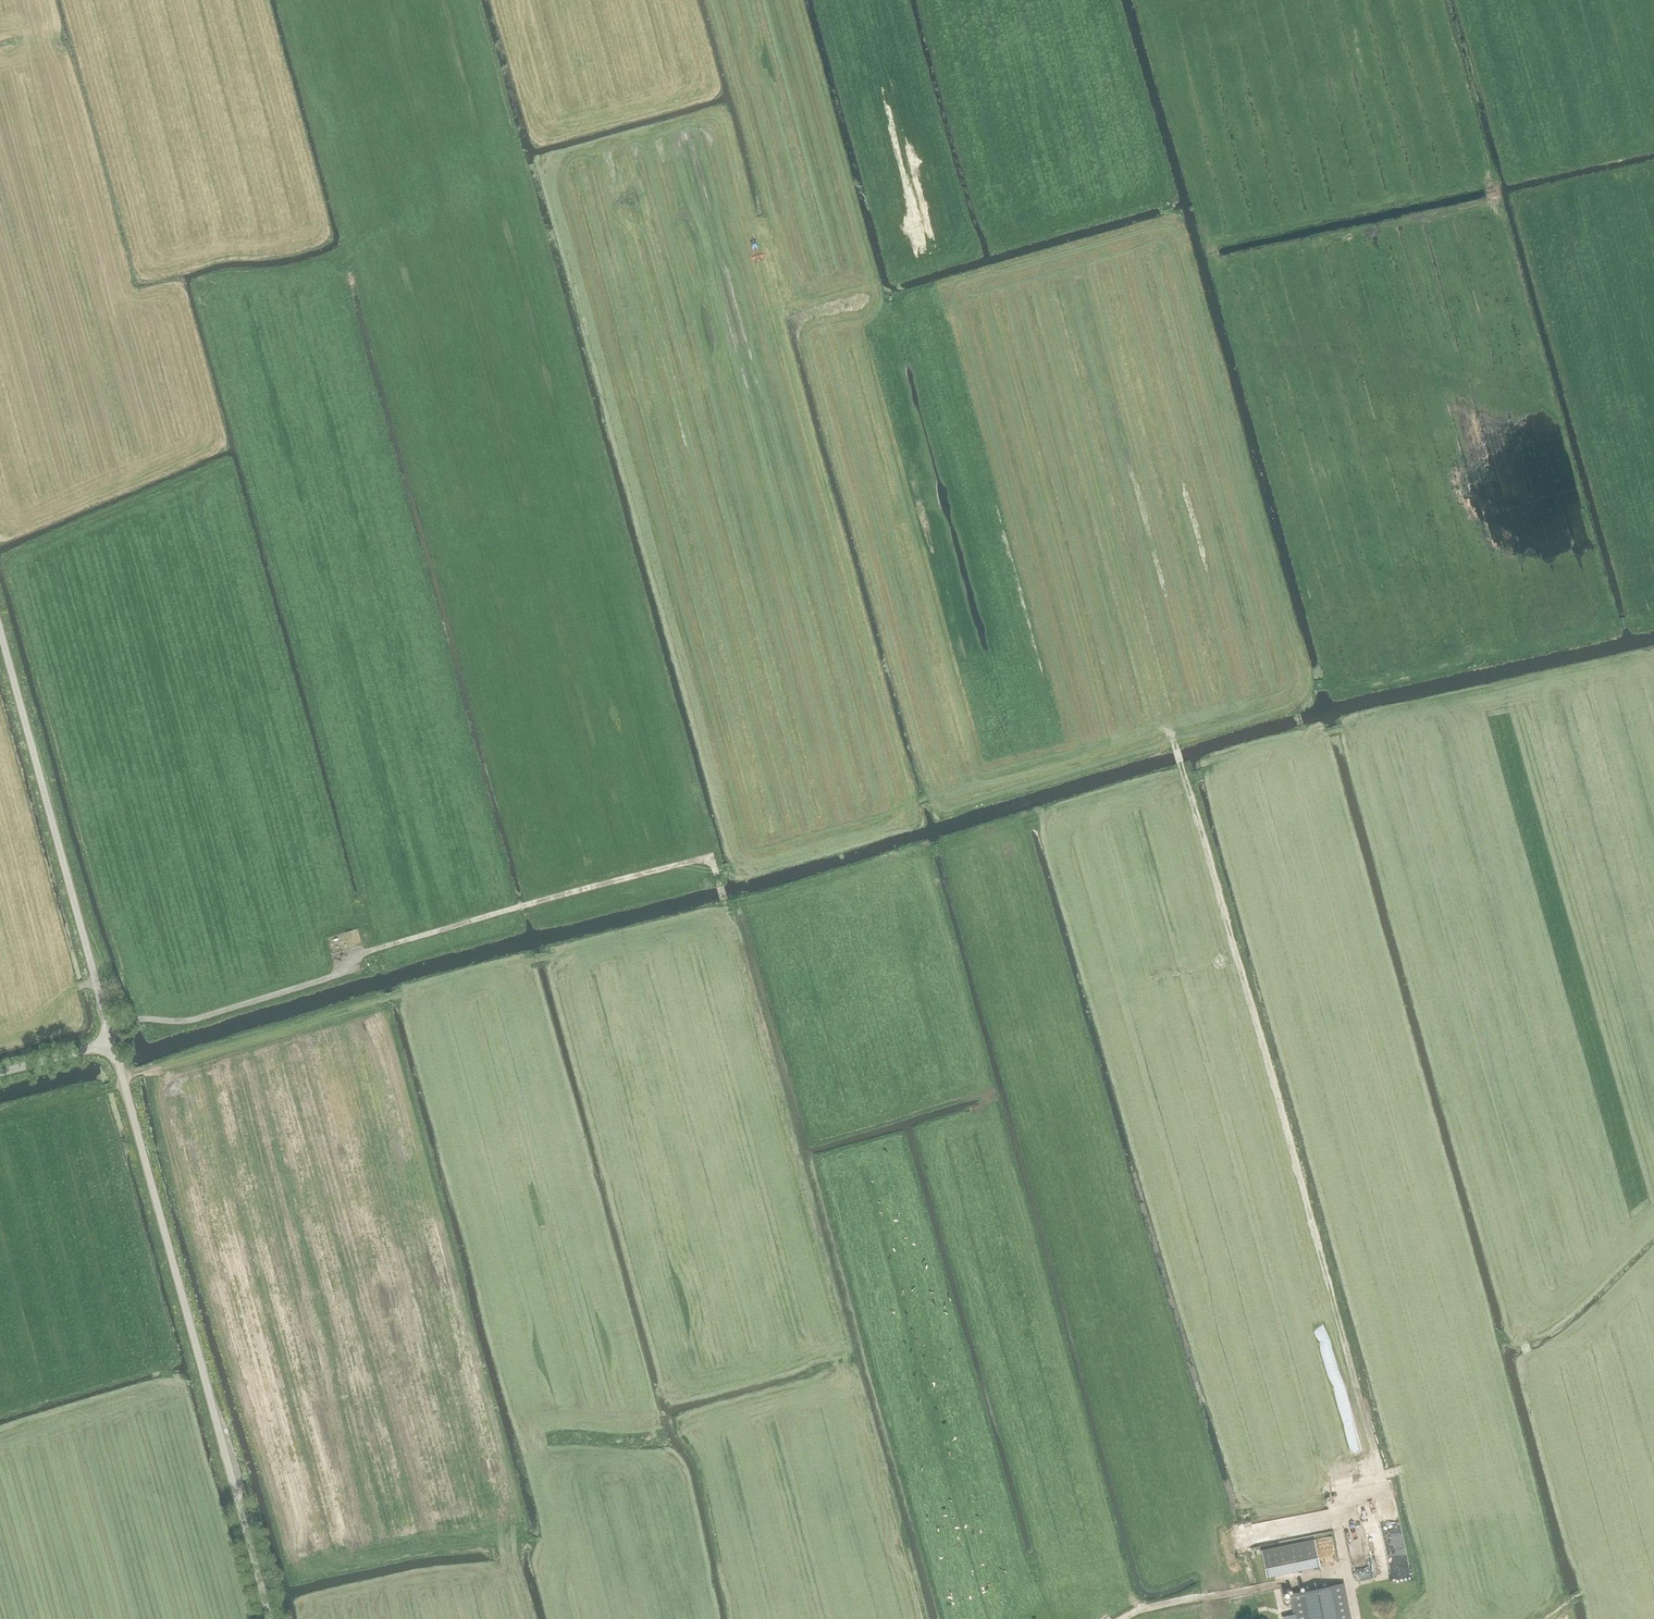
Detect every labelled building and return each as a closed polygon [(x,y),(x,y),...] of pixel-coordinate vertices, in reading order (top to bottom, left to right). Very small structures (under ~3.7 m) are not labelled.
[(1405,1565),(1392,1500),(1376,1503),(1389,1569),(1405,1565)] [(1267,1577),(1319,1566),(1314,1539),(1261,1550),(1267,1577)] [(1344,1582),(1289,1593),(1294,1618),(1351,1618),(1344,1582)]
